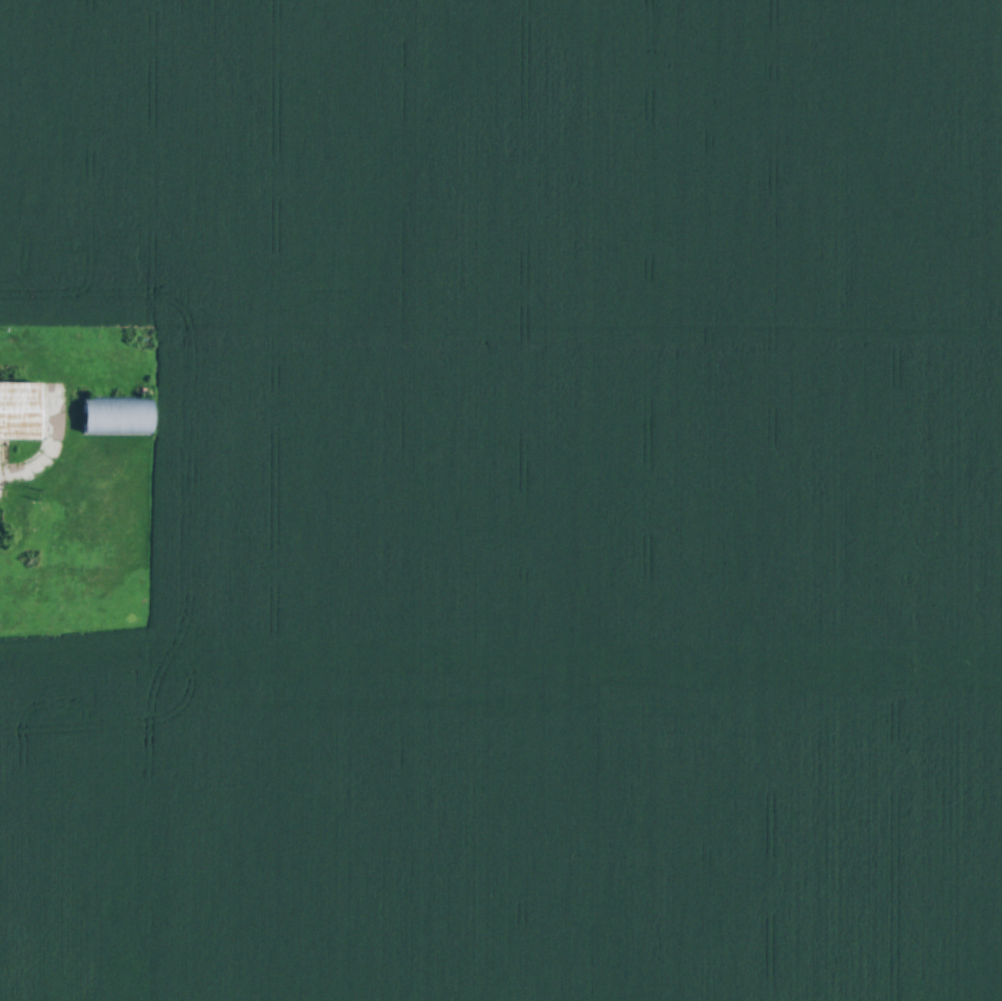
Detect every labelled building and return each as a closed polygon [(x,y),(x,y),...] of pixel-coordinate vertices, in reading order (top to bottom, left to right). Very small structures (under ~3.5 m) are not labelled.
[(37,378),(0,378),(0,435),(37,435),(37,378)] [(81,392),(81,430),(149,430),(149,392),(81,392)]
